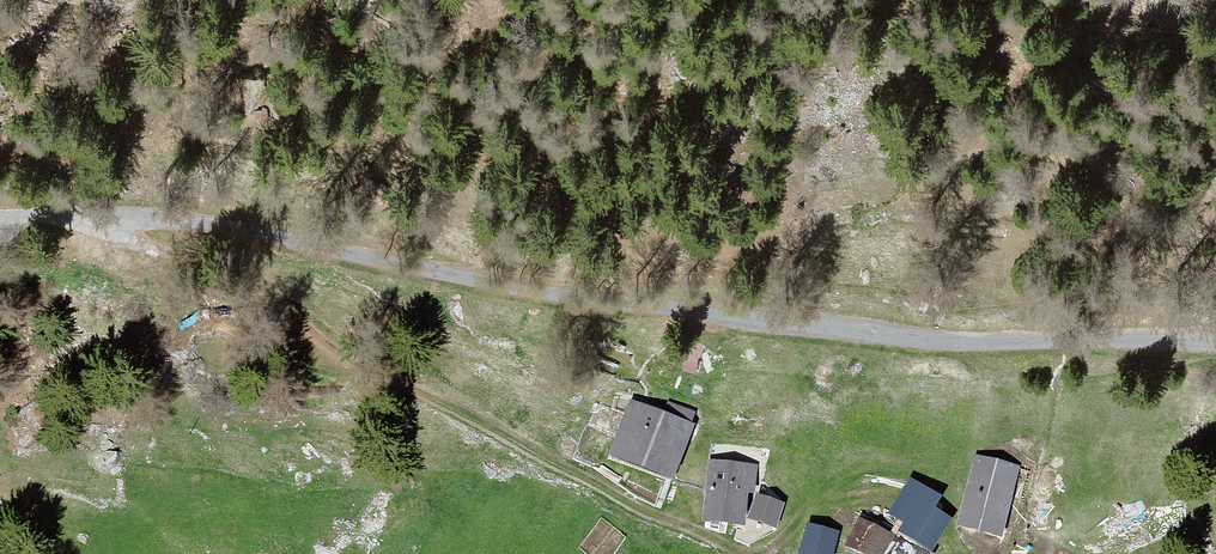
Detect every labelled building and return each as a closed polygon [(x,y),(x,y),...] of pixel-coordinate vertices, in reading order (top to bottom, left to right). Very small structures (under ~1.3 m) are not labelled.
[(234,73),(232,108),(266,109),(267,75),(234,73)] [(681,431),(620,406),(595,464),(656,490),(681,431)] [(1015,473),(972,460),(949,534),(992,548),(1015,473)] [(744,473),(700,468),(693,529),(736,534),(744,473)] [(773,510),(748,501),(740,525),(765,533),(773,510)] [(914,509),(897,540),(922,553),(929,553),(945,525),(914,509)] [(850,525),(834,553),(873,553),(880,541),(850,525)] [(800,531),(790,553),(825,553),(830,543),(800,531)] [(887,541),(879,553),(910,553),(887,541)]
